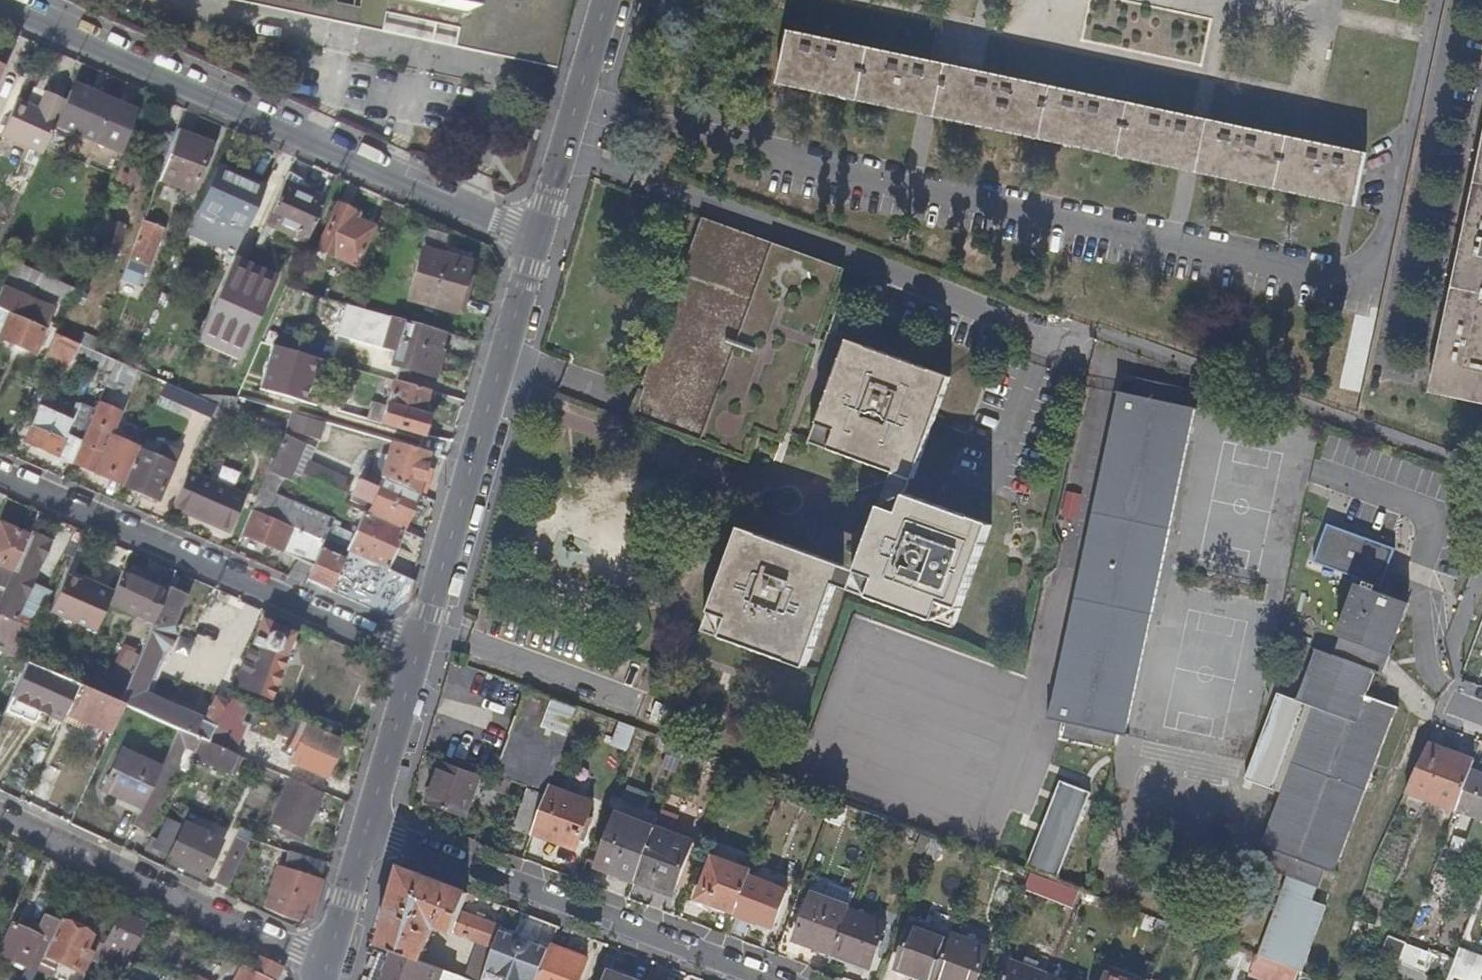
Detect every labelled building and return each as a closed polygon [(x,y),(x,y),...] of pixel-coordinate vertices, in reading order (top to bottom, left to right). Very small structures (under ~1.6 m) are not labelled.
[(330,22),(334,4),(335,0),(225,0),(330,22)] [(354,27),(380,33),(384,15),(435,26),(457,31),(461,12),(405,0),(360,0),(358,9),(354,27)] [(457,31),(453,48),(554,70),(569,0),(405,0),(461,12),(457,31)] [(334,4),(330,22),(354,27),(358,9),(334,4)] [(778,77),(1355,200),(1364,151),(788,30),(778,77)] [(62,103),(53,125),(72,133),(120,155),(133,116),(94,98),(92,103),(68,92),(62,103)] [(39,158),(43,148),(53,125),(62,103),(50,98),(42,94),(34,112),(13,103),(0,132),(0,140),(27,152),(39,158)] [(191,192),(208,146),(174,134),(157,180),(191,192)] [(118,162),(106,195),(124,201),(136,168),(118,162)] [(0,166),(1,193),(31,193),(30,166),(0,166)] [(216,169),(197,213),(244,234),(263,190),(216,169)] [(1481,396),(1481,179),(1479,195),(1437,386),(1481,396)] [(283,183),(280,189),(296,197),(299,190),(283,183)] [(264,227),(305,245),(324,201),(299,190),(296,197),(280,189),(264,227)] [(352,213),(335,205),(316,250),(355,267),(372,229),(350,219),(352,213)] [(759,432),(782,440),(843,269),(700,218),(631,418),(749,462),(759,432)] [(108,277),(125,228),(110,222),(93,272),(108,277)] [(136,243),(138,244),(152,249),(155,249),(161,231),(143,224),(136,243)] [(152,249),(138,244),(131,262),(146,268),(152,249)] [(462,286),(468,265),(421,252),(407,301),(461,317),(469,288),(462,286)] [(252,362),(289,278),(239,256),(202,341),(252,362)] [(13,263),(0,258),(0,274),(7,277),(13,263)] [(33,286),(66,303),(74,289),(40,272),(33,286)] [(1,334),(0,336),(0,341),(32,355),(51,312),(1,290),(0,293),(0,334),(1,334)] [(344,307),(341,340),(384,344),(388,312),(344,307)] [(438,355),(444,335),(403,323),(390,369),(425,378),(432,353),(438,355)] [(78,347),(54,337),(46,354),(70,365),(78,347)] [(913,479),(949,375),(848,339),(812,442),(913,479)] [(274,345),(260,389),(313,404),(326,360),(274,345)] [(441,356),(438,355),(432,353),(425,378),(434,381),(441,356)] [(129,370),(115,364),(111,373),(133,382),(134,378),(139,381),(141,375),(136,373),(129,370)] [(133,382),(111,373),(105,387),(127,397),(133,382)] [(1119,374),(1115,393),(1132,396),(1136,378),(1119,374)] [(1132,396),(1115,393),(1114,396),(1118,396),(1050,717),(1047,717),(1047,721),(1064,724),(1062,742),(1114,753),(1118,735),(1128,738),(1128,734),(1125,734),(1193,412),(1197,412),(1197,408),(1188,407),(1192,390),(1136,378),(1132,396)] [(428,393),(393,383),(381,426),(423,437),(428,419),(421,417),(428,393)] [(136,451),(147,428),(99,408),(73,467),(120,487),(121,486),(136,451)] [(238,431),(243,420),(216,408),(211,419),(238,431)] [(39,409),(23,445),(70,465),(91,417),(77,412),(72,424),(39,409)] [(323,426),(300,419),(296,432),(319,439),(323,426)] [(283,438),(268,474),(279,479),(288,458),(291,452),(289,452),(293,442),(283,438)] [(136,451),(121,486),(156,501),(179,450),(167,444),(164,451),(159,449),(157,455),(161,457),(159,462),(136,451)] [(391,445),(380,481),(382,481),(415,496),(428,456),(391,445)] [(288,458),(279,479),(288,483),(297,462),(288,458)] [(297,462),(288,483),(358,513),(402,533),(417,497),(415,496),(382,481),(378,492),(359,483),(353,498),(347,496),(348,491),(339,487),(342,481),(297,462)] [(185,478),(172,506),(228,531),(241,502),(185,478)] [(955,625),(993,523),(890,486),(854,588),(955,625)] [(332,522),(260,492),(250,514),(322,543),(330,527),(332,522)] [(354,538),(330,527),(322,543),(323,544),(385,571),(402,533),(358,513),(356,518),(361,520),(354,538)] [(250,514),(240,537),(312,569),(323,544),(322,543),(250,514)] [(1364,588),(1378,593),(1381,585),(1386,587),(1399,550),(1329,525),(1317,563),(1367,580),(1364,588)] [(705,630),(808,666),(845,563),(744,526),(705,630)] [(3,592),(26,539),(25,539),(0,528),(0,591),(2,591),(3,592)] [(0,598),(0,653),(25,664),(36,639),(10,627),(12,623),(14,623),(48,546),(29,537),(27,536),(26,539),(3,592),(1,595),(0,598)] [(323,544),(312,569),(306,583),(388,618),(403,607),(410,589),(412,582),(385,571),(323,544)] [(120,573),(110,595),(105,607),(151,626),(166,593),(120,573)] [(88,591),(63,579),(47,614),(93,634),(105,607),(110,595),(90,586),(88,591)] [(1396,600),(1378,593),(1364,588),(1355,585),(1349,600),(1353,602),(1332,657),(1310,649),(1309,651),(1314,654),(1297,698),(1292,697),(1291,701),(1312,709),(1281,793),(1261,845),(1259,844),(1258,847),(1271,852),(1265,869),(1286,877),(1316,888),(1323,870),(1335,874),(1337,872),(1335,871),(1393,711),(1396,711),(1398,707),(1365,696),(1372,676),(1380,678),(1381,675),(1367,670),(1374,651),(1387,655),(1399,618),(1391,615),(1396,600)] [(117,705),(122,707),(178,731),(202,742),(205,733),(195,728),(198,721),(141,696),(160,654),(167,650),(172,638),(171,629),(184,598),(167,590),(166,593),(151,626),(137,658),(117,705)] [(296,645),(290,636),(260,624),(235,684),(238,685),(236,689),(268,702),(283,661),(292,657),(296,645)] [(1388,656),(1387,655),(1374,651),(1367,670),(1381,675),(1388,656)] [(128,654),(108,701),(116,704),(117,705),(137,658),(128,654)] [(45,673),(25,664),(7,706),(27,715),(39,690),(37,689),(45,673)] [(36,712),(60,723),(63,716),(76,687),(71,684),(45,673),(37,689),(39,690),(45,692),(36,712)] [(108,701),(76,687),(63,716),(109,736),(122,707),(117,705),(116,704),(108,701)] [(513,784),(528,790),(546,797),(549,789),(579,708),(530,690),(498,778),(506,781),(513,784)] [(1244,780),(1281,793),(1312,709),(1291,701),(1276,695),(1244,780)] [(204,723),(215,727),(225,705),(214,700),(204,723)] [(662,721),(667,706),(656,703),(652,717),(662,721)] [(306,728),(340,743),(346,729),(311,715),(306,728)] [(617,721),(607,744),(624,751),(634,728),(617,721)] [(325,779),(340,743),(306,728),(290,764),(325,779)] [(208,744),(202,742),(178,731),(156,779),(173,786),(183,763),(180,761),(185,751),(195,756),(193,760),(228,776),(236,757),(208,744)] [(1428,745),(1406,792),(1455,810),(1469,771),(1473,762),(1428,745)] [(236,757),(228,776),(233,778),(241,759),(236,757)] [(465,816),(479,776),(443,764),(429,803),(465,816)] [(1455,810),(1481,820),(1481,776),(1469,771),(1455,810)] [(289,780),(279,775),(273,790),(283,794),(289,780)] [(509,793),(513,784),(506,781),(498,778),(491,776),(488,784),(509,793)] [(173,786),(156,779),(146,801),(162,808),(173,786)] [(304,789),(305,787),(289,780),(283,794),(271,825),(302,839),(321,796),(304,789)] [(1057,782),(1024,871),(1054,882),(1087,793),(1057,782)] [(562,838),(559,845),(574,850),(592,805),(549,789),(546,797),(535,827),(562,838)] [(513,829),(531,836),(532,835),(535,827),(546,797),(528,790),(513,829)] [(124,833),(133,814),(101,800),(93,819),(124,833)] [(146,801),(133,829),(150,836),(162,808),(146,801)] [(635,880),(654,829),(618,815),(599,866),(635,880)] [(535,827),(532,835),(559,845),(562,838),(535,827)] [(220,846),(183,829),(167,863),(204,880),(220,846)] [(692,843),(654,829),(635,880),(672,895),(692,843)] [(215,885),(227,891),(248,845),(236,840),(215,885)] [(293,875),(284,872),(277,870),(265,910),(281,918),(297,923),(311,916),(320,884),(319,883),(324,866),(298,858),(296,866),(293,875)] [(749,877),(751,873),(714,859),(698,898),(736,913),(749,877)] [(286,863),(284,872),(293,875),(296,866),(286,863)] [(399,876),(380,946),(393,950),(421,960),(431,932),(438,927),(454,932),(461,912),(468,893),(402,869),(399,876)] [(787,891),(749,877),(736,913),(773,928),(787,891)] [(1312,900),(1316,888),(1286,877),(1257,957),(1302,974),(1327,905),(1312,900)] [(848,912),(849,909),(812,896),(796,941),(832,955),(848,912)] [(501,927),(461,912),(454,932),(480,941),(494,946),(498,933),(501,927)] [(884,925),(848,912),(832,955),(869,969),(884,925)] [(95,945),(79,979),(90,979),(102,954),(112,959),(117,949),(127,953),(141,924),(118,914),(102,948),(95,945)] [(87,935),(57,921),(41,956),(77,973),(86,954),(80,951),(87,935)] [(9,926),(0,944),(0,958),(22,968),(35,938),(9,926)] [(951,940),(914,926),(899,968),(930,979),(936,979),(951,940)] [(548,951),(535,946),(532,950),(528,948),(528,943),(524,939),(520,939),(516,944),(510,942),(512,937),(498,933),(494,946),(481,979),(537,979),(548,951)] [(953,935),(951,940),(936,979),(979,979),(990,949),(953,935)] [(473,979),(481,979),(494,946),(480,941),(467,976),(466,977),(473,979)] [(1406,945),(1399,964),(1402,966),(1411,969),(1418,949),(1406,945)] [(537,979),(579,979),(586,959),(550,946),(548,951),(537,979)] [(1454,948),(1445,979),(1481,979),(1481,957),(1454,948)] [(393,950),(383,979),(452,979),(455,972),(421,960),(393,950)] [(278,968),(255,957),(248,971),(241,968),(235,979),(272,979),(278,968)] [(1048,975),(1012,963),(1006,979),(1046,979),(1048,976),(1048,975)] [(1,979),(12,979),(14,976),(5,972),(1,979)]
